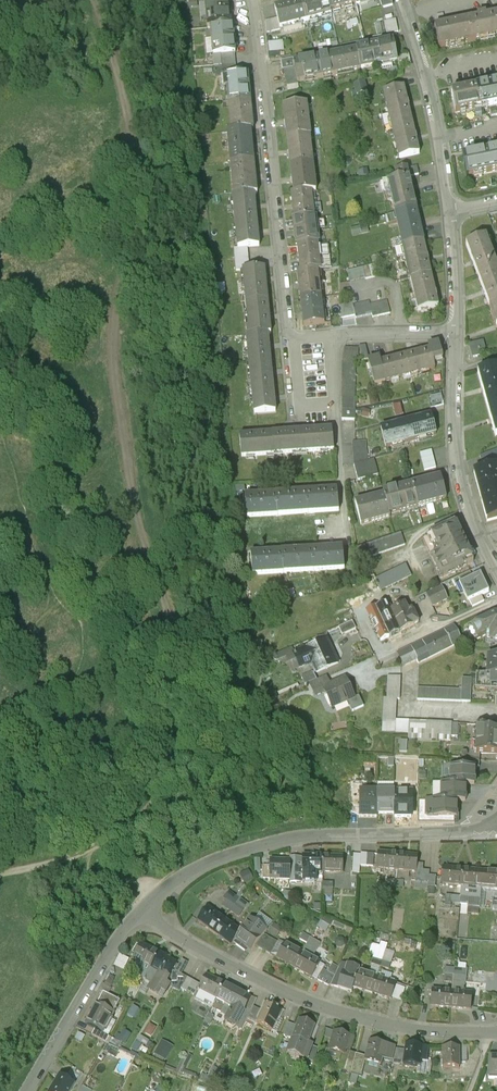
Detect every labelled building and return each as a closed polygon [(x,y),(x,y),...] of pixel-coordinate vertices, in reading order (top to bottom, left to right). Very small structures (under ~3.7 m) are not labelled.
[(208,27),(211,27),(220,26),(220,23),(229,22),(228,0),(206,0),(208,27)] [(327,0),(308,0),(301,2),(306,21),(331,14),(330,12),(327,0)] [(330,12),(356,4),(355,0),(327,0),(330,12)] [(382,8),(392,5),(391,0),(379,0),(382,8)] [(301,2),(275,9),(278,18),(280,28),(306,21),(301,2)] [(477,18),(478,21),(468,23),(472,43),(496,38),(496,17),(486,20),(485,16),(477,18)] [(280,28),(278,18),(265,21),(267,32),(281,29),(280,28)] [(384,22),(387,34),(401,30),(397,18),(384,22)] [(220,26),(211,27),(214,55),(215,55),(234,53),(235,53),(232,22),(229,22),(220,23),(220,26)] [(468,23),(435,30),(439,50),(472,43),(468,23)] [(392,39),(356,47),(360,69),(397,61),(392,39)] [(282,40),(267,41),(268,51),(283,50),(282,40)] [(356,47),(330,52),(335,74),(360,69),(356,47)] [(330,52),(294,60),(295,66),(298,82),(335,74),(330,52)] [(234,53),(215,55),(216,67),(222,66),(236,64),(234,53)] [(295,66),(294,60),(280,62),(281,69),(283,69),(295,66)] [(236,64),(222,66),(223,75),(226,75),(237,74),(236,64)] [(295,66),(283,69),(287,90),(299,88),(298,82),(295,66)] [(237,74),(226,75),(229,103),(251,101),(248,73),(237,74)] [(356,95),(368,92),(365,81),(354,84),(356,95)] [(477,89),(481,109),(496,105),(496,85),(477,89)] [(403,88),(383,93),(391,127),(411,122),(403,88)] [(477,89),(452,95),(456,114),(481,109),(477,89)] [(251,101),(229,103),(232,133),(251,131),(254,131),(251,101)] [(307,104),(283,107),(287,139),(308,136),(310,136),(307,104)] [(411,122),(391,127),(399,160),(419,155),(411,122)] [(232,133),(228,133),(231,165),(254,163),(251,131),(232,133)] [(308,136),(287,139),(291,166),(312,164),(308,136)] [(464,159),(468,178),(496,172),(496,152),(464,159)] [(254,163),(231,165),(234,197),(254,196),(257,195),(254,163)] [(312,164),(291,166),(294,193),(312,191),(315,190),(312,164)] [(417,167),(396,172),(398,180),(409,178),(419,175),(417,167)] [(398,180),(380,184),(382,193),(390,192),(395,215),(416,210),(409,178),(398,180)] [(294,193),(291,193),(294,220),(315,218),(312,191),(294,193)] [(254,196),(232,198),(235,223),(256,221),(254,196)] [(416,210),(395,215),(403,248),(424,243),(416,210)] [(315,218),(294,220),(298,246),(318,244),(315,218)] [(256,221),(235,223),(238,249),(248,248),(259,247),(256,221)] [(351,227),(351,235),(367,235),(366,226),(351,227)] [(466,245),(478,278),(496,270),(496,269),(485,238),(466,245)] [(424,243),(403,248),(411,281),(432,276),(424,243)] [(318,244),(298,246),(301,272),(318,270),(321,270),(318,244)] [(238,249),(234,250),(236,273),(242,272),(251,271),(248,248),(238,249)] [(362,269),(365,279),(365,281),(378,278),(375,265),(362,269)] [(362,269),(347,272),(350,283),(365,279),(362,269)] [(251,271),(242,272),(245,303),(268,301),(265,270),(251,271)] [(301,272),(298,273),(301,299),(321,296),(318,270),(301,272)] [(478,278),(489,307),(496,304),(496,270),(478,278)] [(432,276),(411,281),(418,312),(439,308),(432,276)] [(321,296),(301,299),(304,326),(324,324),(324,322),(330,322),(329,309),(322,310),(321,296)] [(268,301),(245,303),(248,336),(268,335),(271,334),(268,301)] [(387,302),(370,306),(372,315),(373,318),(390,314),(387,302)] [(352,303),(341,306),(341,311),(341,320),(355,316),(353,306),(352,303)] [(369,303),(353,306),(355,316),(356,319),(372,315),(370,306),(369,303)] [(248,336),(247,337),(249,363),(271,361),(268,335),(248,336)] [(431,350),(404,357),(409,377),(436,371),(434,363),(443,360),(438,342),(429,344),(431,350)] [(483,342),(470,345),(474,359),(481,357),(480,351),(485,350),(483,342)] [(404,357),(381,363),(380,360),(369,362),(375,386),(409,377),(404,357)] [(271,361),(249,363),(252,390),(273,388),(271,361)] [(344,363),(342,363),(342,380),(355,380),(355,363),(344,363)] [(478,373),(487,406),(496,403),(496,367),(478,373)] [(355,387),(342,387),(342,399),(355,398),(355,387)] [(273,388),(252,390),(254,416),(275,414),(273,388)] [(355,398),(342,399),(342,410),(355,410),(355,398)] [(487,406),(496,437),(496,436),(496,403),(487,406)] [(355,410),(342,410),(342,420),(355,420),(355,410)] [(431,416),(406,423),(411,442),(436,436),(431,416)] [(406,423),(381,429),(386,449),(411,442),(406,423)] [(333,450),(331,429),(301,432),(303,453),(333,450)] [(303,453),(301,432),(270,435),(273,456),(303,453)] [(273,456),(270,435),(240,438),(242,459),(273,456)] [(365,442),(352,442),(354,464),(367,461),(365,442)] [(481,469),(496,464),(496,450),(477,458),(481,469)] [(436,467),(432,451),(421,454),(425,470),(436,467)] [(367,461),(354,464),(358,480),(378,475),(374,459),(367,461)] [(471,471),(476,489),(496,483),(496,464),(481,469),(471,471)] [(440,476),(412,484),(418,506),(446,498),(440,476)] [(476,489),(480,506),(496,501),(496,483),(476,489)] [(412,484),(383,492),(384,495),(389,514),(418,506),(412,484)] [(338,511),(336,489),(306,492),(308,514),(338,511)] [(308,514),(306,492),(276,496),(278,517),(308,514)] [(384,495),(355,502),(361,524),(390,516),(389,514),(384,495)] [(278,517),(276,496),(245,499),(247,520),(278,517)] [(480,506),(485,523),(496,519),(496,501),(480,506)] [(454,523),(431,534),(436,545),(435,546),(439,554),(433,557),(442,575),(473,560),(454,523)] [(395,535),(356,548),(361,560),(405,545),(401,532),(395,535)] [(424,537),(433,557),(439,554),(435,546),(436,545),(431,534),(424,537)] [(344,567),(342,546),(312,549),(314,570),(344,567)] [(314,570),(312,549),(281,552),(283,573),(314,570)] [(283,573),(281,552),(251,555),(253,576),(283,573)] [(375,579),(381,591),(412,576),(406,564),(375,579)] [(470,572),(452,581),(455,586),(459,585),(473,578),(470,572)] [(473,578),(459,585),(468,602),(489,592),(480,574),(473,578)] [(442,588),(427,595),(433,606),(447,599),(442,588)] [(395,621),(390,611),(393,609),(389,602),(376,608),(388,632),(390,636),(400,632),(395,621)] [(393,609),(390,611),(395,621),(412,613),(411,610),(408,612),(404,604),(393,609)] [(388,632),(376,608),(368,612),(379,636),(388,632)] [(412,613),(395,621),(400,632),(414,625),(410,617),(414,615),(412,613)] [(494,616),(469,628),(474,640),(487,633),(490,634),(490,642),(496,643),(496,616),(494,616)] [(352,623),(337,630),(341,637),(356,629),(352,623)] [(460,642),(452,626),(439,632),(448,648),(460,642)] [(388,632),(379,636),(381,641),(390,636),(388,632)] [(448,648),(439,632),(411,646),(417,659),(419,663),(448,648)] [(291,650),(277,656),(282,666),(291,662),(296,671),(312,664),(316,673),(335,664),(324,639),(293,653),(291,650)] [(411,646),(398,652),(404,665),(417,659),(411,646)] [(487,675),(496,676),(496,657),(488,656),(487,675)] [(313,675),(301,681),(305,689),(310,686),(317,683),(313,675)] [(476,675),(476,680),(472,680),(471,685),(476,685),(476,690),(496,691),(496,676),(487,675),(476,675)] [(401,677),(387,676),(386,698),(397,699),(399,699),(401,677)] [(327,678),(317,683),(310,686),(315,700),(325,695),(323,690),(331,687),(327,678)] [(472,680),(462,679),(461,690),(460,702),(470,702),(471,685),(472,680)] [(331,687),(323,690),(325,695),(332,710),(348,702),(352,712),(364,706),(359,696),(354,699),(345,680),(331,687)] [(461,690),(418,688),(417,699),(460,702),(461,690)] [(386,698),(384,698),(383,721),(396,721),(397,699),(386,698)] [(396,721),(383,721),(382,732),(395,733),(396,721)] [(409,722),(396,721),(395,733),(409,733),(409,722)] [(452,724),(409,722),(409,733),(408,740),(451,742),(451,738),(452,724)] [(460,724),(452,724),(451,738),(459,738),(459,736),(460,724)] [(468,724),(460,724),(459,736),(467,737),(468,724)] [(488,730),(488,726),(477,726),(476,753),(480,753),(496,754),(496,730),(488,730)] [(476,753),(467,752),(467,760),(480,761),(480,753),(476,753)] [(462,768),(450,768),(450,785),(466,785),(474,785),(475,769),(462,768)] [(450,785),(441,785),(441,802),(457,802),(466,802),(466,785),(450,785)] [(377,814),(377,792),(360,792),(360,816),(377,817),(377,814)] [(394,792),(377,792),(377,814),(394,814),(394,792)] [(441,802),(432,802),(432,819),(435,819),(455,819),(457,819),(457,802),(441,802)] [(361,855),(354,855),(353,874),(360,875),(360,867),(361,855)] [(397,857),(378,856),(377,872),(396,874),(397,857)] [(323,857),(303,858),(303,885),(316,885),(316,874),(323,874),(323,857)] [(343,857),(323,857),(323,874),(343,874),(343,857)] [(418,859),(397,857),(396,874),(416,875),(417,867),(418,859)] [(290,863),(271,863),(271,869),(271,883),(290,882),(290,863)] [(463,873),(442,871),(441,888),(462,890),(463,873)] [(253,881),(248,873),(241,877),(245,885),(253,881)] [(483,875),(463,873),(462,890),(482,892),(483,875)] [(430,875),(422,874),(422,880),(421,885),(428,886),(429,879),(430,875)] [(483,875),(482,892),(496,893),(496,876),(483,875)] [(332,885),(323,885),(323,897),(332,897),(332,885)] [(482,892),(462,890),(459,917),(469,918),(469,912),(479,913),(482,892)] [(428,891),(428,892),(427,898),(435,899),(436,891),(434,891),(428,891)] [(247,907),(229,895),(225,902),(227,904),(243,914),(247,907)] [(243,914),(227,904),(224,909),(232,915),(239,919),(243,914)] [(224,924),(208,913),(199,926),(214,938),(224,924)] [(318,928),(326,932),(329,926),(321,922),(318,928)] [(240,936),(224,924),(214,938),(231,949),(240,936)] [(306,945),(309,937),(302,934),(299,942),(306,945)] [(259,944),(248,935),(239,947),(251,956),(259,944)] [(303,956),(295,971),(313,981),(320,966),(312,962),(321,947),(311,942),(303,956)] [(380,970),(390,972),(394,954),(385,952),(387,945),(379,943),(379,947),(373,945),(370,960),(382,963),(380,970)] [(303,956),(285,947),(277,961),(295,971),(303,956)] [(159,957),(141,948),(133,963),(139,966),(130,982),(142,988),(143,985),(159,957)] [(124,972),(129,960),(119,956),(113,967),(124,972)] [(159,957),(143,985),(150,989),(148,992),(149,994),(155,998),(158,997),(160,994),(165,997),(170,988),(166,986),(177,968),(159,957)] [(377,981),(359,975),(360,971),(348,967),(346,974),(345,976),(344,976),(339,992),(352,996),(354,991),(372,997),(377,981)] [(377,976),(379,969),(371,967),(369,973),(377,976)] [(346,974),(338,971),(335,979),(331,989),(339,992),(344,976),(345,976),(346,974)] [(335,979),(322,972),(317,983),(330,990),(331,989),(335,979)] [(104,986),(115,990),(120,978),(109,973),(104,986)] [(225,988),(207,978),(195,1001),(212,1011),(217,1002),(225,988)] [(397,987),(377,981),(372,997),(392,1003),(397,987)] [(251,1001),(225,988),(217,1002),(233,1011),(226,1024),(227,1028),(233,1031),(236,1030),(251,1001)] [(452,994),(432,993),(431,1010),(451,1012),(452,994)] [(473,996),(452,994),(451,1012),(471,1014),(473,996)] [(121,1005),(103,995),(100,1000),(101,1000),(103,1004),(101,1008),(114,1016),(121,1005)] [(101,1008),(97,1006),(86,1026),(94,1031),(103,1036),(114,1016),(101,1008)] [(281,1015),(266,1008),(263,1014),(257,1027),(272,1033),(281,1015)] [(263,1014),(253,1010),(247,1022),(257,1027),(263,1014)] [(315,1028),(299,1023),(297,1029),(293,1041),(292,1042),(287,1055),(288,1055),(290,1058),(295,1060),(298,1059),(307,1062),(312,1049),(308,1047),(315,1028)] [(297,1029),(288,1025),(283,1038),(293,1041),(297,1029)] [(124,1045),(131,1035),(122,1028),(115,1039),(124,1045)] [(103,1036),(94,1031),(91,1037),(109,1046),(111,1041),(103,1036)] [(350,1040),(334,1035),(328,1054),(339,1058),(344,1059),(345,1054),(350,1040)] [(153,1055),(166,1061),(173,1046),(161,1040),(153,1055)] [(385,1048),(369,1044),(365,1059),(364,1064),(380,1068),(385,1048)] [(422,1050),(406,1048),(405,1053),(403,1068),(420,1070),(422,1050)] [(318,1051),(312,1049),(307,1062),(314,1064),(318,1051)] [(459,1051),(442,1051),(442,1072),(459,1072),(459,1051)] [(405,1053),(395,1052),(392,1067),(403,1068),(405,1053)] [(328,1054),(326,1054),(324,1061),(337,1065),(339,1058),(328,1054)] [(356,1057),(345,1054),(344,1059),(339,1058),(337,1065),(335,1072),(351,1076),(356,1057)] [(365,1059),(356,1057),(351,1076),(360,1078),(364,1064),(365,1059)] [(488,1061),(488,1081),(496,1081),(496,1061),(488,1061)] [(83,1077),(73,1071),(66,1082),(74,1087),(76,1088),(83,1077)] [(59,1078),(52,1090),(72,1090),(74,1087),(66,1082),(59,1078)]
